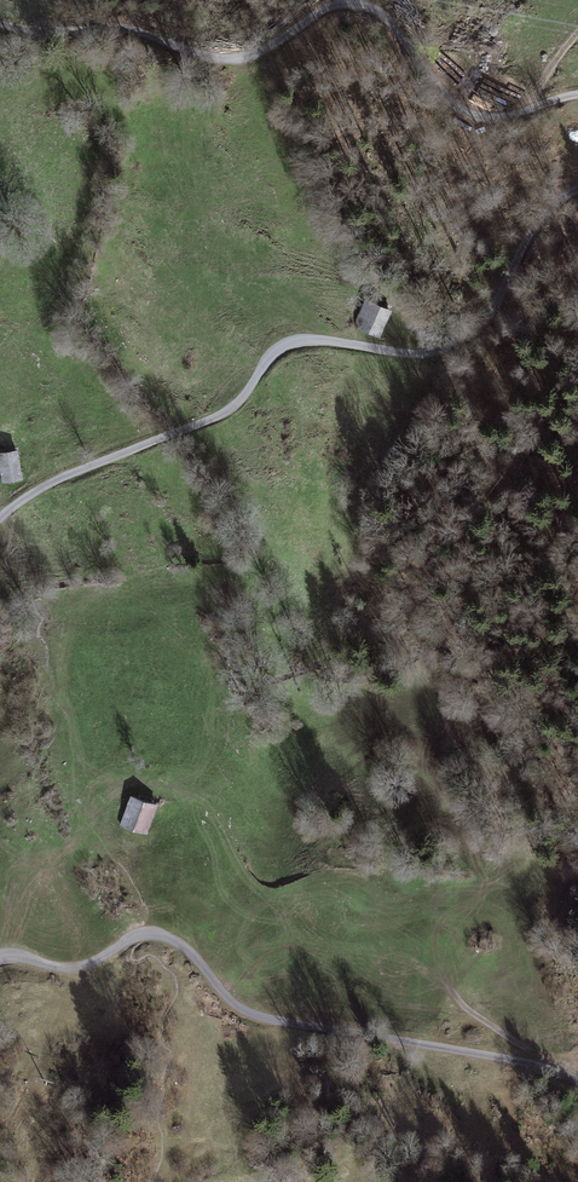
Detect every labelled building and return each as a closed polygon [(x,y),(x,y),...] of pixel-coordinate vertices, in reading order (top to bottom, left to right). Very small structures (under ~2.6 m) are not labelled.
[(390,312),(391,310),(367,299),(366,301),(390,312)] [(390,312),(366,301),(355,326),(379,337),(390,312)] [(3,483),(21,480),(17,452),(0,455),(0,464),(3,483)] [(155,807),(156,804),(132,795),(130,798),(155,807)] [(130,798),(121,825),(146,834),(155,807),(130,798)]
